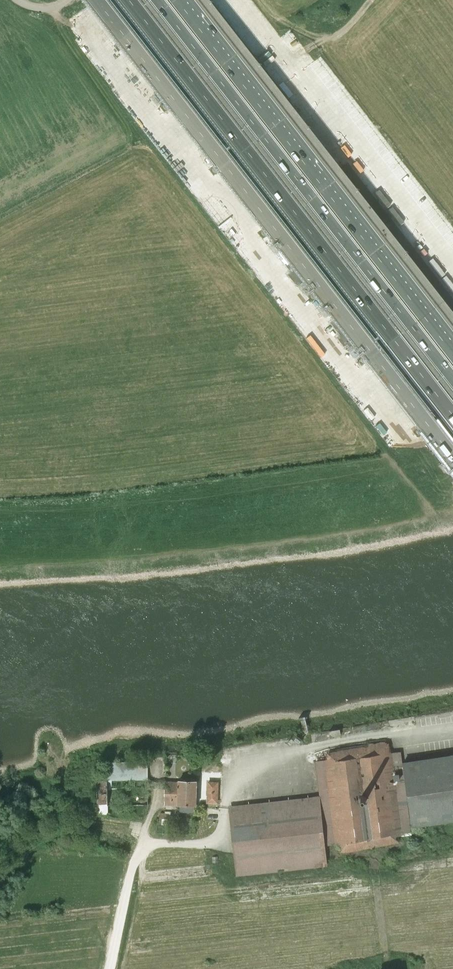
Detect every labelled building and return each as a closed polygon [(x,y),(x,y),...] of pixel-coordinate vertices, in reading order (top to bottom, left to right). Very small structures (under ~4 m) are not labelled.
[(319,796),(230,806),(230,809),(228,809),(236,876),(327,866),(325,846),(335,844),(337,855),(403,845),(401,836),(412,835),(411,828),(412,828),(452,821),(452,755),(402,762),(401,751),(391,753),(388,743),(383,742),(355,745),(338,748),(324,752),(324,760),(315,761),(319,796)] [(108,763),(108,780),(148,779),(148,762),(108,763)] [(180,805),(181,781),(178,781),(178,782),(165,782),(164,804),(177,805),(180,805)] [(181,781),(180,805),(196,806),(197,782),(181,781)] [(208,782),(208,801),(217,802),(217,782),(208,782)]
